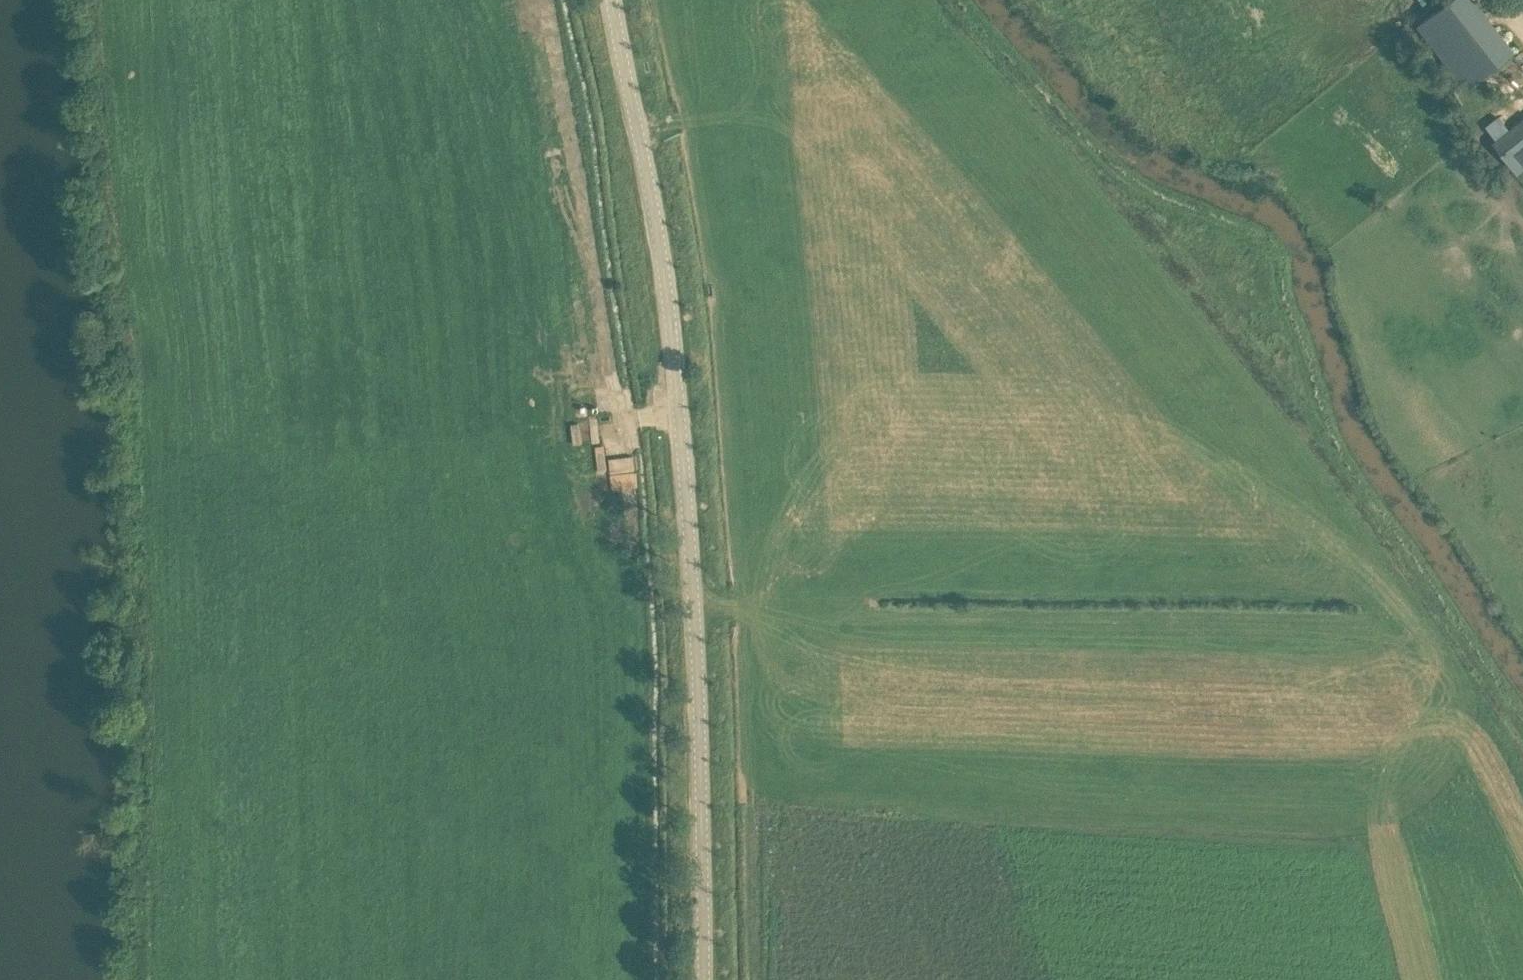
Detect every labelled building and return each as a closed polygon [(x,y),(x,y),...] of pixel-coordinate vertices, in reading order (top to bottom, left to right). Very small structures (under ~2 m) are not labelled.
[(1417,24),(1451,67),(1433,82),(1441,93),(1460,78),(1468,88),(1515,51),(1475,0),(1448,0),(1417,24)] [(1493,140),(1517,172),(1522,167),(1522,117),(1493,140)]
